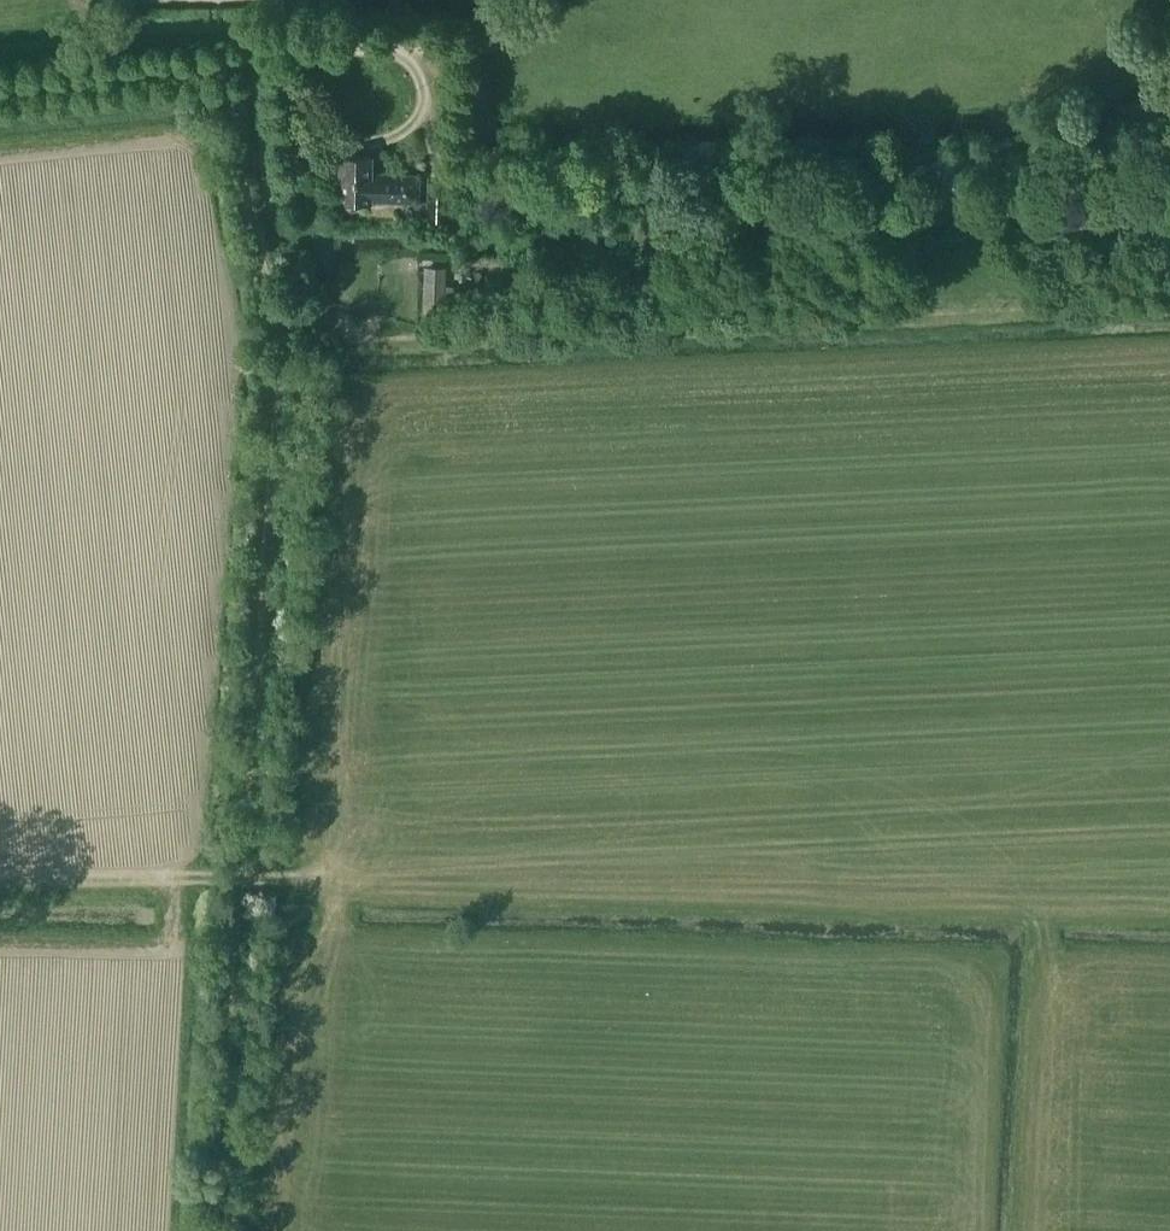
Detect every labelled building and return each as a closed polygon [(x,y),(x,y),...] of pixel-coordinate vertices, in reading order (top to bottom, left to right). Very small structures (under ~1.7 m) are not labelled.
[(417,200),(417,173),(368,172),(368,156),(338,155),(339,199),(417,200)] [(447,173),(428,173),(427,206),(446,206),(447,173)] [(945,184),(950,189),(956,189),(961,184),(961,178),(956,173),(950,173),(945,178),(945,184)] [(323,198),(307,198),(307,206),(322,207),(323,198)] [(427,206),(426,221),(446,221),(446,206),(427,206)] [(447,317),(447,264),(426,263),(426,317),(447,317)]
